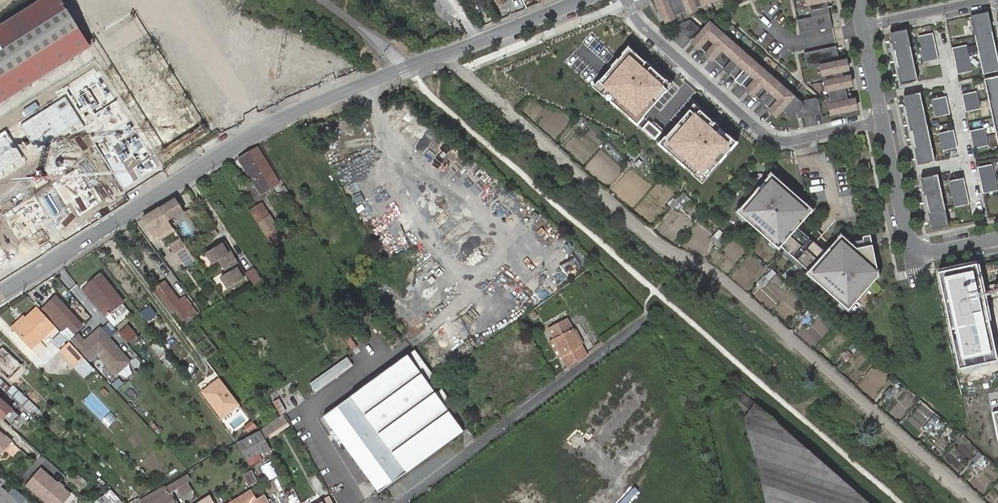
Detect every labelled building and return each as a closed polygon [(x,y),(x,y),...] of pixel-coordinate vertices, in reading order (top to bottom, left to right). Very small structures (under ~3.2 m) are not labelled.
[(87,44),(79,32),(80,31),(62,3),(61,4),(59,0),(39,0),(0,24),(0,99),(87,44)] [(664,25),(728,0),(654,0),(664,25)] [(837,0),(806,0),(808,11),(810,11),(812,17),(797,20),(801,35),(831,28),(826,7),(838,4),(837,0)] [(988,12),(971,16),(983,74),(997,70),(997,59),(988,12)] [(690,39),(700,29),(688,18),(678,27),(690,39)] [(690,44),(776,119),(783,111),(796,97),(796,96),(710,21),(690,44)] [(672,38),(684,46),(689,38),(677,30),(672,38)] [(907,30),(890,34),(901,85),(918,82),(907,30)] [(934,33),(919,35),(925,62),(939,59),(934,33)] [(847,44),(804,53),(807,68),(820,66),(831,117),(861,111),(847,44)] [(967,45),(953,48),(958,75),(973,72),(967,45)] [(675,86),(631,46),(595,86),(639,126),(675,86)] [(985,79),(997,144),(997,76),(985,79)] [(978,92),(963,95),(967,112),(981,109),(978,92)] [(920,93),(904,96),(917,165),(934,162),(920,93)] [(947,96),(932,99),(936,117),(951,114),(947,96)] [(802,103),(796,97),(783,111),(793,119),(805,117),(805,115),(821,111),(818,97),(805,100),(802,103)] [(738,142),(694,102),(658,141),(702,182),(738,142)] [(76,138),(30,163),(56,210),(129,170),(92,104),(65,118),(76,138)] [(48,115),(2,143),(16,165),(61,138),(48,115)] [(320,123),(312,127),(318,140),(326,136),(320,123)] [(985,128),(971,131),(974,149),(989,146),(985,128)] [(954,130),(940,133),(943,151),(958,148),(954,130)] [(280,184),(257,148),(248,153),(239,159),(261,195),(280,184)] [(979,167),(984,193),(997,191),(997,186),(993,164),(979,167)] [(238,171),(231,175),(236,184),(243,180),(238,171)] [(813,210),(772,174),(738,212),(779,249),(782,246),(810,270),(807,273),(849,309),(879,274),(873,245),(857,249),(841,235),(826,251),(798,226),(813,210)] [(938,174),(920,178),(931,229),(949,225),(938,174)] [(965,178),(951,180),(956,207),(971,204),(965,178)] [(682,193),(676,202),(683,207),(689,198),(682,193)] [(176,199),(161,208),(169,221),(183,212),(176,199)] [(263,203),(251,211),(262,228),(274,221),(263,203)] [(169,221),(161,208),(143,219),(151,231),(158,241),(175,230),(173,227),(169,221)] [(184,213),(188,219),(195,214),(192,209),(184,213)] [(274,221),(262,228),(274,247),(285,239),(274,221)] [(191,254),(181,239),(171,246),(180,261),(191,254)] [(224,242),(206,253),(212,263),(218,259),(226,272),(220,276),(227,288),(245,276),(224,242)] [(977,264),(938,272),(959,368),(997,360),(977,264)] [(253,268),(245,273),(253,284),(260,279),(253,268)] [(125,304),(100,273),(81,289),(91,302),(93,301),(109,322),(114,327),(131,314),(124,305),(125,304)] [(165,282),(155,289),(171,311),(174,309),(182,319),(188,314),(191,317),(197,313),(185,296),(179,300),(165,282)] [(83,326),(57,297),(44,309),(63,331),(68,326),(76,334),(83,326)] [(55,326),(38,308),(26,319),(29,322),(17,332),(31,347),(55,326)] [(14,329),(17,332),(29,322),(26,319),(26,318),(14,329)] [(548,331),(554,340),(572,330),(567,320),(548,331)] [(109,322),(101,328),(110,338),(118,332),(114,327),(109,322)] [(206,360),(218,350),(195,323),(183,332),(206,360)] [(128,324),(119,332),(128,341),(136,333),(128,324)] [(91,362),(97,356),(116,376),(131,362),(110,338),(101,328),(100,327),(84,341),(78,334),(71,340),(91,362)] [(506,346),(518,336),(511,327),(499,337),(506,346)] [(552,341),(567,367),(575,361),(576,363),(587,356),(572,330),(554,340),(552,341)] [(77,350),(69,342),(60,350),(76,367),(85,359),(77,350)] [(24,367),(5,347),(0,353),(0,356),(19,373),(24,367)] [(414,350),(323,415),(380,492),(463,432),(419,372),(426,366),(414,350)] [(10,381),(11,381),(19,373),(0,356),(0,371),(2,373),(10,381)] [(85,359),(76,367),(84,377),(94,368),(85,359)] [(314,390),(353,367),(348,359),(309,382),(314,390)] [(19,373),(23,377),(28,371),(24,367),(19,373)] [(15,385),(23,377),(19,373),(11,381),(10,381),(14,385),(15,385)] [(241,404),(219,376),(200,391),(222,419),(241,404)] [(21,393),(13,386),(11,389),(0,378),(0,379),(0,385),(13,397),(15,399),(21,393)] [(436,393),(444,405),(449,401),(441,390),(436,393)] [(15,399),(33,416),(39,410),(21,393),(15,399)] [(9,406),(0,398),(0,416),(9,406)] [(279,415),(286,411),(279,398),(272,402),(279,415)] [(255,401),(246,407),(253,417),(261,410),(255,401)] [(0,416),(0,419),(1,420),(12,408),(9,406),(0,416)] [(759,408),(749,414),(772,479),(774,485),(777,502),(866,502),(759,408)] [(282,414),(260,429),(265,437),(288,423),(282,414)] [(260,430),(237,442),(246,459),(247,459),(252,456),(259,453),(269,448),(260,430)] [(12,443),(5,437),(5,438),(0,434),(0,457),(12,443)] [(564,446),(574,454),(578,449),(568,441),(564,446)] [(252,456),(247,459),(250,465),(261,459),(259,453),(252,456)] [(270,461),(260,466),(267,480),(277,475),(270,461)] [(40,470),(25,486),(44,502),(64,502),(70,497),(40,470)] [(244,474),(250,484),(257,480),(252,470),(244,474)] [(139,499),(141,502),(175,502),(169,493),(178,489),(187,483),(184,476),(162,488),(147,496),(139,499)] [(187,483),(178,489),(182,496),(192,490),(188,483),(187,483)] [(0,489),(0,502),(16,502),(0,489)] [(264,493),(255,499),(250,491),(249,489),(226,502),(269,502),(264,493)]
